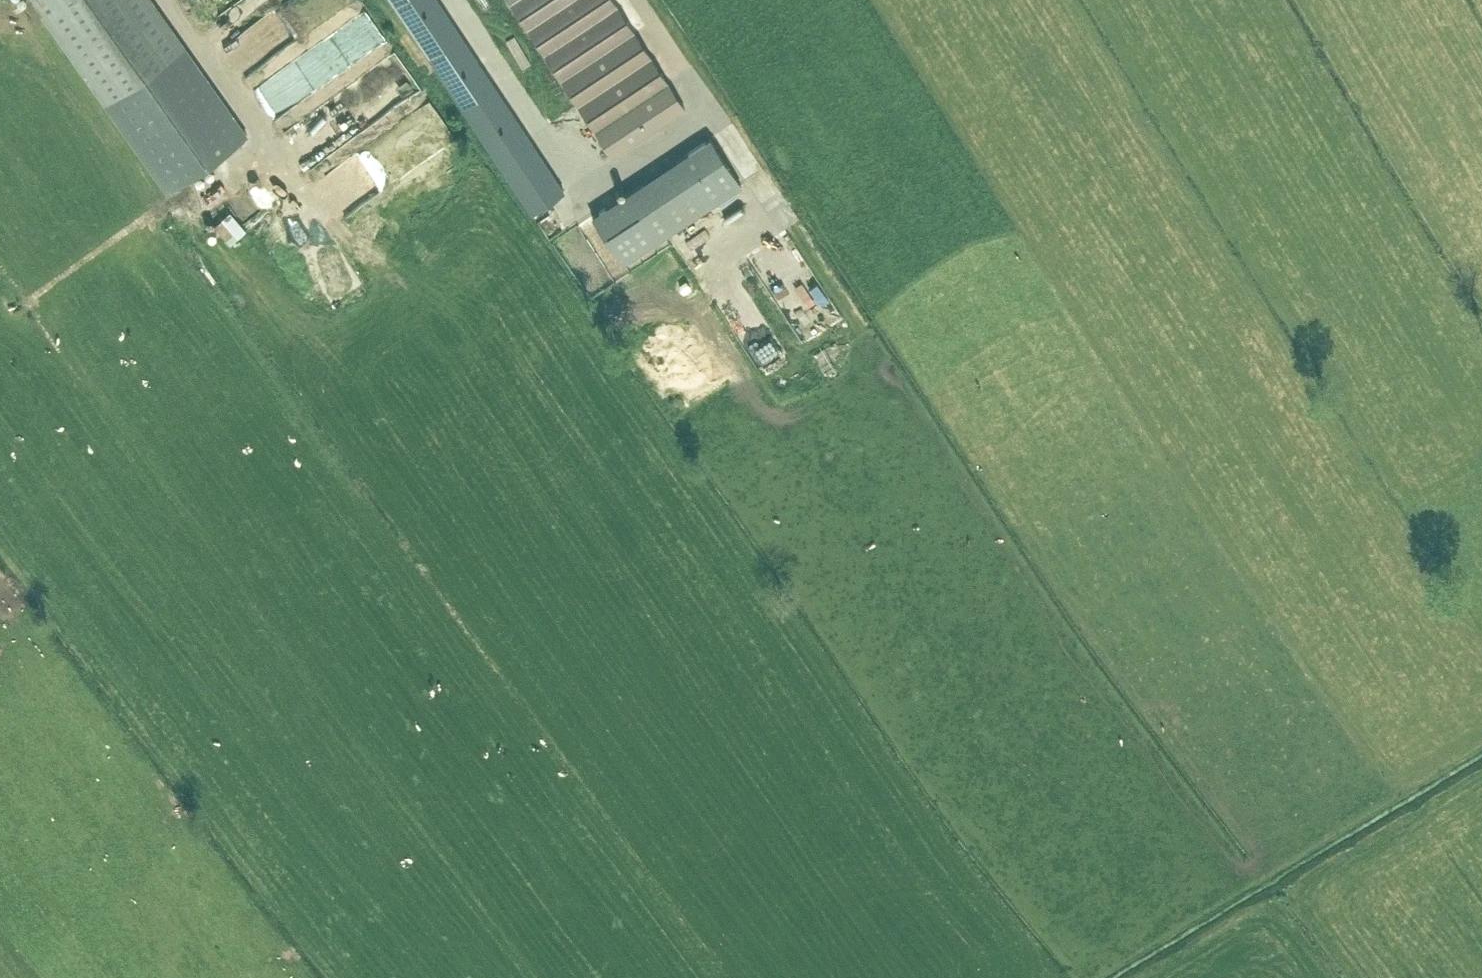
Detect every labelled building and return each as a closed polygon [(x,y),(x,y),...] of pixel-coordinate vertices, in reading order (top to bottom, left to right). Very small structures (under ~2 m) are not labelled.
[(107,102),(104,104),(167,192),(248,134),(185,47),(152,0),(35,0),(107,102)] [(530,211),(563,189),(438,0),(391,0),(530,211)] [(613,0),(507,0),(611,156),(685,108),(613,0)] [(742,184),(712,137),(685,155),(716,201),(742,184)] [(685,155),(633,188),(665,235),(716,201),(685,155)] [(248,190),(254,208),(265,204),(259,187),(248,190)] [(620,265),(665,235),(633,188),(589,218),(620,265)] [(225,242),(242,229),(227,209),(210,222),(225,242)]
